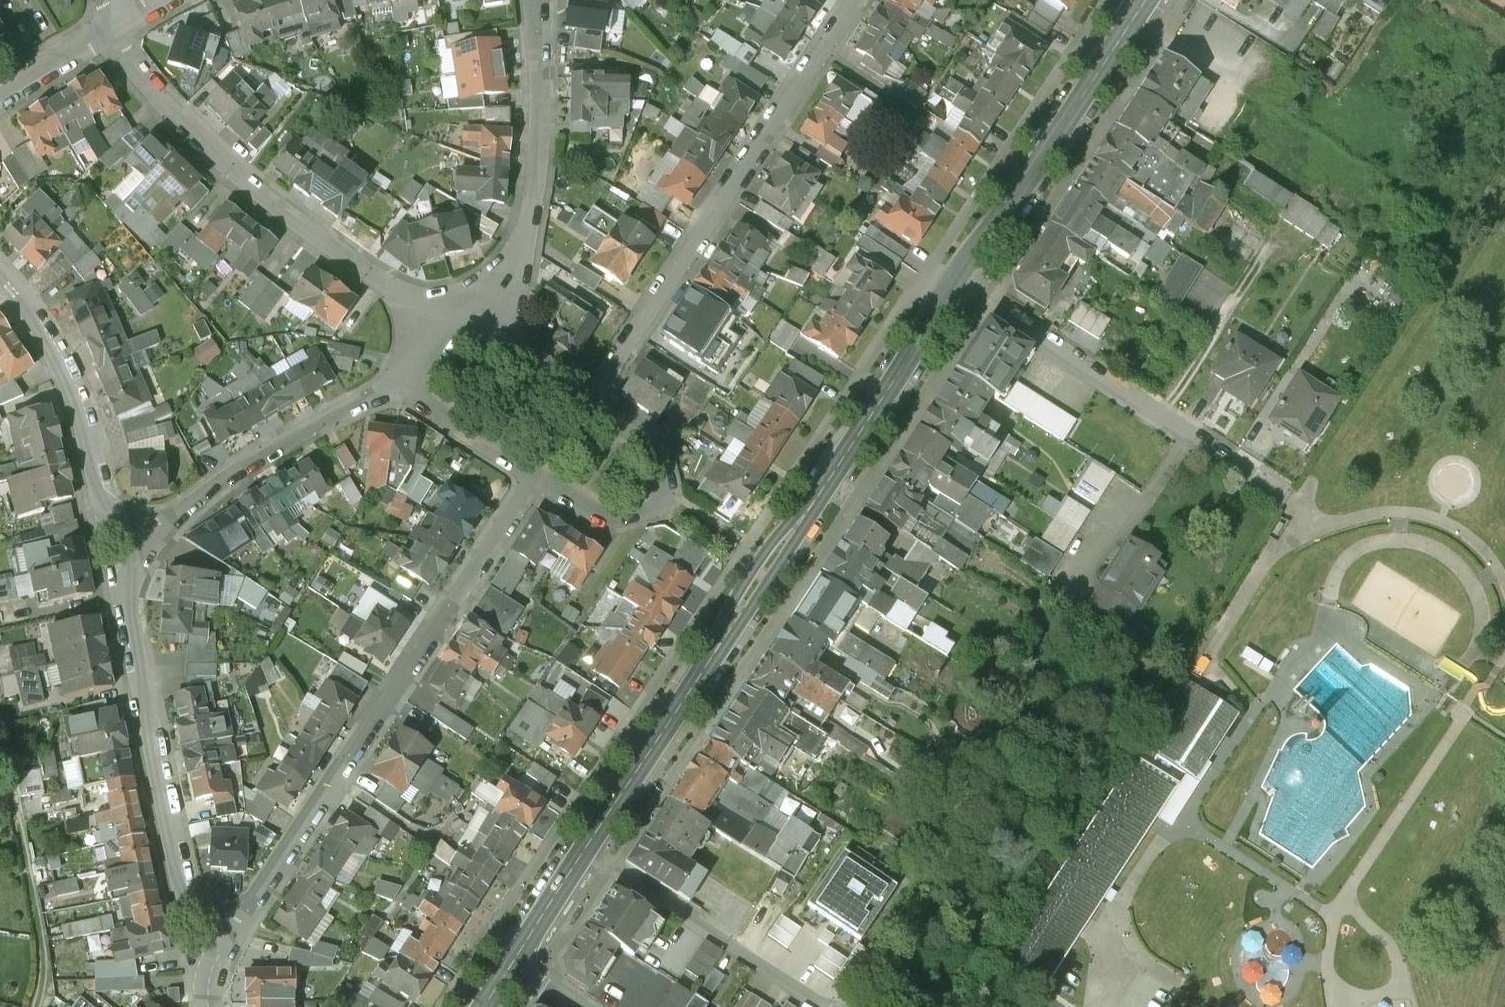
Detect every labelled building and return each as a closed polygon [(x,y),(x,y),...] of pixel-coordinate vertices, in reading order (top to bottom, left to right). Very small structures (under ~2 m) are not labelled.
[(250,0),(251,3),(235,8),(249,47),(261,42),(258,34),(277,28),(275,23),(274,23),(266,0),(250,0)] [(274,23),(275,23),(297,16),(302,14),(297,0),(266,0),(274,23)] [(302,14),(304,20),(305,20),(307,28),(311,39),(340,29),(330,0),(297,0),(302,14)] [(344,20),(356,16),(352,0),(337,0),(344,20)] [(568,27),(578,28),(604,32),(611,33),(611,9),(606,4),(610,0),(571,0),(568,27)] [(732,0),(727,0),(720,14),(735,22),(744,5),(732,0)] [(779,18),(800,32),(817,6),(808,0),(791,0),(779,18)] [(919,0),(889,0),(886,6),(907,21),(913,13),(921,1),(919,0)] [(1038,0),(1037,0),(1029,11),(1051,26),(1059,14),(1038,0)] [(1066,9),(1072,0),(1053,0),(1066,9)] [(1283,9),(1290,0),(1270,0),(1283,9)] [(1324,8),(1336,16),(1346,0),(1329,0),(1324,8)] [(1363,0),(1362,3),(1379,14),(1388,0),(1363,0)] [(907,21),(886,6),(881,12),(878,10),(868,24),(872,27),(872,26),(894,40),(898,35),(905,24),(907,21)] [(928,23),(913,13),(907,21),(923,31),(928,23)] [(302,14),(297,16),(297,18),(295,23),(298,31),(307,28),(305,20),(304,20),(302,14)] [(800,32),(779,18),(767,35),(762,43),(783,57),(800,32)] [(923,31),(907,21),(905,24),(911,28),(908,33),(917,39),(923,31)] [(1042,47),(1004,22),(997,32),(1006,39),(996,54),(1025,73),(1042,47)] [(767,35),(751,25),(746,32),(762,43),(767,35)] [(894,40),(872,26),(872,27),(857,49),(871,58),(867,64),(881,74),(890,61),(883,56),(893,41),(894,40)] [(604,32),(578,28),(575,47),(601,52),(604,32)] [(209,41),(182,32),(178,47),(173,49),(168,63),(199,73),(203,61),(209,41)] [(471,33),(444,37),(446,50),(454,49),(454,48),(473,45),(471,33)] [(909,46),(898,35),(894,40),(893,41),(904,52),(909,46)] [(218,44),(209,41),(203,61),(211,64),(218,44)] [(473,45),(454,48),(454,49),(458,73),(503,66),(501,53),(499,54),(497,41),(473,45)] [(757,53),(740,42),(733,52),(750,63),(757,53)] [(996,54),(985,46),(980,54),(991,60),(986,67),(995,73),(988,83),(1008,97),(1016,85),(1017,86),(1025,73),(996,54)] [(974,55),(963,48),(958,56),(969,63),(974,55)] [(1207,86),(1158,54),(1132,94),(1167,117),(1181,126),(1207,86)] [(890,61),(881,74),(889,79),(898,66),(890,61)] [(503,66),(458,73),(458,76),(444,78),(447,99),(461,97),(461,98),(482,95),(505,91),(503,79),(505,79),(503,66)] [(632,74),(589,73),(589,76),(572,75),(571,98),(572,99),(630,100),(631,100),(632,74)] [(261,90),(251,100),(256,105),(259,103),(262,103),(282,81),(275,75),(261,90)] [(903,89),(923,104),(934,90),(914,75),(903,89)] [(98,76),(85,84),(83,81),(70,89),(71,92),(72,91),(89,119),(104,110),(108,117),(119,111),(98,76)] [(233,76),(221,88),(220,88),(205,103),(228,125),(251,100),(261,90),(247,78),(242,84),(233,76)] [(757,97),(727,78),(722,85),(730,90),(717,109),(739,124),(757,97)] [(836,80),(819,105),(840,119),(852,102),(868,112),(873,104),(836,80)] [(977,100),(972,108),(992,121),(1008,97),(988,83),(977,100)] [(977,100),(961,89),(956,97),(972,108),(977,100)] [(47,106),(46,107),(60,130),(61,129),(81,117),(82,118),(80,124),(85,132),(93,126),(89,119),(72,91),(71,92),(47,106)] [(1167,117),(1132,94),(1110,127),(1147,151),(1162,126),(1167,117)] [(482,95),(461,98),(461,97),(447,99),(448,110),(484,108),(482,95)] [(972,108),(956,97),(951,105),(967,115),(972,108)] [(630,100),(572,99),(571,122),(590,123),(590,128),(624,129),(624,114),(630,114),(630,100)] [(251,100),(228,125),(245,140),(257,127),(254,123),(264,113),(256,105),(251,100)] [(46,104),(32,112),(34,115),(20,123),(41,158),(52,151),(48,144),(64,134),(61,129),(60,130),(46,107),(47,106),(46,104)] [(819,105),(802,131),(839,155),(844,148),(829,137),(840,119),(819,105)] [(717,109),(710,120),(690,106),(680,122),(700,136),(721,150),(739,124),(717,109)] [(509,110),(487,108),(486,119),(508,121),(509,110)] [(967,115),(956,132),(977,145),(992,121),(972,108),(967,115)] [(1203,126),(1191,118),(1184,128),(1197,136),(1203,126)] [(900,133),(884,123),(872,140),(888,151),(900,133)] [(1174,133),(1162,126),(1147,151),(1156,157),(1158,158),(1174,133)] [(1147,151),(1110,127),(1088,161),(1137,192),(1145,179),(1143,179),(1156,157),(1147,151)] [(484,130),(463,129),(462,146),(482,148),(484,130)] [(945,148),(916,129),(911,137),(940,156),(945,148)] [(509,132),(484,130),(482,148),(481,160),(506,162),(507,162),(509,132)] [(977,145),(956,132),(945,148),(940,156),(961,170),(977,145)] [(304,145),(291,135),(280,149),(286,153),(275,167),(297,183),(294,186),(295,187),(314,163),(299,151),(304,145)] [(721,150),(700,136),(682,162),(704,176),(721,150)] [(940,156),(911,137),(906,145),(935,164),(940,156)] [(136,171),(112,195),(114,197),(115,196),(123,205),(131,198),(148,182),(172,157),(153,138),(128,163),(136,171)] [(820,159),(800,146),(793,156),(813,170),(820,159)] [(1200,169),(1176,153),(1168,165),(1192,180),(1200,169)] [(1256,163),(1242,153),(1236,161),(1251,171),(1256,163)] [(816,176),(786,155),(772,175),(803,196),(811,201),(820,187),(812,182),(816,176)] [(961,170),(940,156),(935,164),(924,181),(945,194),(961,170)] [(172,157),(148,182),(131,198),(159,225),(175,209),(174,208),(181,202),(199,183),(172,157)] [(336,157),(325,172),(333,178),(344,163),(336,157)] [(506,162),(481,160),(480,172),(458,170),(456,190),(457,190),(478,192),(478,200),(482,202),(491,203),(504,203),(507,162),(506,162)] [(1137,192),(1088,161),(1072,186),(1100,205),(1102,206),(1110,193),(1147,217),(1156,205),(1137,192)] [(704,176),(682,162),(669,181),(662,176),(657,184),(674,195),(686,203),(704,176)] [(314,163),(295,187),(308,197),(311,194),(317,199),(333,178),(325,172),(314,163)] [(333,178),(317,199),(326,206),(324,209),(337,219),(366,181),(344,163),(333,178)] [(1290,196),(1251,171),(1242,185),(1280,211),(1290,196)] [(803,196),(772,175),(759,195),(790,216),(803,196)] [(1166,187),(1150,178),(1145,179),(1137,192),(1156,205),(1201,234),(1223,200),(1197,184),(1185,203),(1165,190),(1166,187)] [(945,194),(924,181),(912,200),(904,194),(900,199),(901,200),(930,219),(939,206),(937,205),(945,194)] [(199,183),(181,202),(191,212),(209,192),(199,183)] [(654,188),(647,183),(636,200),(643,204),(661,214),(674,195),(657,184),(654,188)] [(1132,246),(1090,219),(1100,205),(1072,186),(1054,215),(1046,227),(1086,253),(1092,256),(1100,244),(1123,259),(1132,246)] [(904,194),(896,188),(890,195),(900,199),(904,194)] [(478,192),(457,190),(456,201),(456,202),(484,218),(491,207),(491,203),(482,202),(478,200),(478,192)] [(1147,217),(1110,193),(1102,206),(1131,224),(1140,230),(1142,231),(1151,237),(1163,245),(1169,235),(1145,219),(1147,217)] [(40,194),(22,211),(31,220),(22,229),(19,225),(6,239),(22,255),(46,232),(59,219),(55,214),(56,213),(54,211),(55,209),(40,194)] [(114,197),(104,207),(112,215),(123,205),(115,196),(114,197)] [(930,219),(901,200),(891,215),(882,209),(875,219),(913,245),(930,219)] [(782,215),(760,201),(754,210),(775,225),(782,215)] [(227,204),(199,239),(206,245),(218,230),(235,243),(250,223),(227,204)] [(661,214),(643,204),(635,215),(659,230),(667,218),(661,214)] [(123,205),(112,215),(121,225),(132,215),(123,205)] [(620,223),(593,207),(587,217),(582,224),(592,231),(607,242),(608,242),(638,262),(653,239),(622,220),(620,223)] [(59,219),(46,232),(53,239),(66,226),(65,225),(75,215),(69,209),(59,219)] [(587,217),(578,211),(573,219),(582,224),(587,217)] [(461,214),(435,222),(446,256),(471,248),(461,214)] [(582,224),(573,219),(568,227),(587,239),(592,231),(582,224)] [(435,222),(409,230),(420,264),(446,256),(435,222)] [(274,243),(250,223),(235,243),(251,256),(239,271),(246,277),(274,243)] [(409,230),(400,223),(383,247),(410,267),(420,264),(409,230)] [(179,224),(164,241),(175,251),(191,235),(179,224)] [(1140,230),(1131,224),(1124,234),(1144,246),(1151,237),(1142,231),(1140,230)] [(753,236),(738,226),(724,248),(724,249),(758,271),(769,254),(764,251),(772,240),(757,230),(753,236)] [(1086,253),(1046,227),(1011,278),(1013,290),(1040,309),(1072,262),(1078,266),(1086,253)] [(804,245),(784,231),(776,243),(796,256),(804,245)] [(907,252),(877,231),(870,241),(900,262),(907,252)] [(46,232),(22,255),(37,271),(51,258),(48,255),(58,245),(53,239),(46,232)] [(883,252),(862,238),(856,247),(876,261),(883,252)] [(638,262),(608,242),(607,242),(593,265),(623,284),(638,262)] [(758,271),(724,249),(724,248),(721,246),(711,260),(714,263),(710,269),(732,283),(747,293),(752,286),(755,288),(758,284),(752,280),(758,271)] [(90,252),(72,267),(82,279),(100,263),(90,252)] [(833,258),(823,252),(816,262),(826,269),(833,258)] [(1199,267),(1178,255),(1152,296),(1172,309),(1199,267)] [(887,282),(853,259),(846,269),(853,274),(843,290),(847,293),(848,293),(870,307),(870,308),(872,310),(881,297),(879,295),(887,282)] [(1372,263),(1359,293),(1374,300),(1387,270),(1372,263)] [(601,278),(579,264),(572,275),(594,289),(601,278)] [(312,267),(287,299),(310,315),(334,283),(312,267)] [(808,275),(790,267),(783,279),(801,286),(808,275)] [(732,283),(710,269),(706,275),(703,273),(693,286),(719,303),(727,291),(732,283)] [(170,297),(159,281),(144,291),(134,276),(122,284),(143,315),(170,297)] [(334,283),(310,315),(334,333),(335,333),(339,326),(358,300),(334,283)] [(571,296),(551,283),(543,295),(563,308),(571,296)] [(747,293),(732,283),(727,291),(742,301),(747,293)] [(272,284),(251,311),(264,321),(285,294),(272,284)] [(100,286),(91,289),(95,298),(103,294),(100,286)] [(719,303),(693,286),(662,333),(666,335),(663,338),(694,358),(717,374),(740,338),(730,331),(738,318),(719,303)] [(91,289),(67,299),(80,328),(103,318),(95,298),(91,289)] [(870,307),(848,293),(847,293),(835,313),(832,317),(854,332),(855,331),(870,308),(870,307)] [(832,306),(825,301),(819,310),(827,315),(827,314),(832,317),(835,313),(833,312),(832,306)] [(582,315),(575,310),(555,341),(576,355),(596,323),(595,323),(601,314),(587,306),(582,315)] [(827,315),(817,330),(810,325),(803,336),(837,358),(846,345),(849,347),(857,333),(855,331),(854,332),(832,317),(827,314),(827,315)] [(103,318),(80,328),(92,357),(116,348),(103,318)] [(15,342),(0,320),(0,352),(15,342)] [(1027,350),(983,321),(951,372),(988,396),(995,400),(1008,380),(1027,350)] [(305,327),(303,336),(315,339),(317,329),(305,327)] [(1274,361),(1234,335),(1210,372),(1235,388),(1230,396),(1245,406),(1274,361)] [(198,345),(203,362),(225,355),(220,338),(198,345)] [(0,352),(0,367),(5,374),(10,381),(31,367),(15,342),(0,352)] [(326,354),(357,362),(359,348),(337,344),(330,342),(326,354)] [(116,348),(92,357),(104,387),(128,377),(116,348)] [(312,362),(291,374),(304,396),(332,381),(315,350),(307,354),(312,362)] [(686,384),(649,358),(623,396),(660,421),(686,384)] [(243,363),(232,374),(240,383),(254,374),(243,363)] [(988,396),(951,372),(928,408),(988,446),(996,432),(974,418),(988,396)] [(137,373),(128,377),(132,387),(141,383),(137,373)] [(0,377),(0,387),(10,381),(5,374),(0,377)] [(291,374),(264,389),(277,412),(304,396),(291,374)] [(1336,400),(1296,374),(1267,420),(1306,445),(1336,400)] [(813,396),(784,376),(779,384),(786,389),(774,408),(795,422),(813,396)] [(128,377),(104,387),(117,416),(149,402),(145,394),(137,398),(132,387),(128,377)] [(1074,423),(1008,380),(995,400),(1061,443),(1074,423)] [(0,396),(0,407),(20,398),(16,389),(0,396)] [(264,389),(236,405),(249,428),(277,412),(264,389)] [(236,405),(216,417),(212,409),(204,413),(221,443),(249,428),(236,405)] [(774,408),(756,434),(778,449),(795,422),(774,408)] [(988,446),(928,408),(912,430),(941,449),(952,456),(961,442),(968,446),(964,452),(984,465),(994,450),(988,446)] [(49,409),(9,419),(12,432),(21,430),(25,447),(59,438),(56,424),(53,425),(49,409)] [(151,415),(119,423),(122,435),(154,426),(151,415)] [(756,434),(736,420),(727,434),(747,448),(756,434)] [(393,429),(369,425),(366,443),(371,444),(369,458),(388,461),(393,429)] [(415,432),(393,429),(388,461),(406,464),(408,449),(412,450),(415,432)] [(941,449),(912,430),(897,455),(930,475),(937,464),(936,457),(941,449)] [(747,448),(739,461),(761,475),(778,449),(756,434),(747,448)] [(59,438),(25,447),(25,448),(31,447),(37,470),(38,475),(67,467),(66,466),(63,467),(56,440),(60,440),(59,438)] [(583,440),(575,452),(585,458),(592,446),(583,440)] [(339,450),(349,469),(364,462),(353,443),(339,450)] [(152,450),(130,451),(132,488),(147,487),(151,491),(166,490),(164,458),(152,459),(152,450)] [(1103,502),(1122,470),(1095,454),(1076,486),(1103,502)] [(930,475),(897,455),(882,477),(914,498),(923,485),(930,475)] [(388,461),(369,458),(366,476),(375,478),(374,489),(385,485),(385,479),(388,461)] [(406,464),(388,461),(385,479),(385,485),(386,485),(397,491),(408,496),(410,491),(401,486),(403,482),(406,464)] [(761,475),(739,461),(726,480),(719,475),(714,482),(743,502),(761,475)] [(285,477),(284,477),(299,500),(314,490),(318,496),(332,487),(322,473),(317,476),(307,462),(285,477)] [(1005,504),(937,464),(930,475),(963,497),(964,498),(998,517),(1005,504)] [(978,472),(966,465),(962,470),(974,478),(978,472)] [(38,475),(32,476),(33,477),(36,488),(11,494),(18,520),(44,513),(42,505),(71,498),(67,482),(70,482),(67,467),(38,475)] [(30,467),(22,469),(24,479),(33,477),(32,476),(38,475),(37,470),(35,470),(30,467)] [(283,473),(268,483),(270,486),(264,491),(289,529),(296,524),(286,508),(299,500),(284,477),(285,477),(283,473)] [(963,497),(930,475),(923,485),(929,491),(945,502),(938,514),(948,520),(963,497)] [(349,476),(338,482),(352,504),(362,497),(349,476)] [(918,500),(914,498),(882,477),(860,509),(896,533),(918,500)] [(480,507),(445,484),(438,495),(446,500),(436,515),(441,518),(442,517),(464,532),(463,533),(466,535),(474,522),(471,521),(480,507)] [(1058,487),(1044,511),(1081,532),(1095,508),(1058,487)] [(264,491),(257,495),(254,492),(240,501),(242,504),(243,504),(258,526),(269,519),(287,544),(297,536),(289,529),(264,491)] [(242,504),(220,519),(229,533),(224,537),(233,551),(246,543),(242,537),(258,526),(243,504),(242,504)] [(70,506),(49,511),(53,528),(74,523),(70,506)] [(511,558),(509,556),(491,585),(508,597),(524,572),(522,571),(529,561),(535,565),(547,548),(560,557),(575,535),(549,518),(547,521),(539,515),(532,526),(531,525),(513,550),(515,552),(511,558)] [(441,518),(428,538),(426,537),(426,531),(417,526),(412,534),(419,540),(420,539),(447,557),(447,556),(463,533),(464,532),(442,517),(441,518)] [(1074,533),(1052,519),(1039,540),(1061,554),(1074,533)] [(53,528),(43,531),(46,544),(48,543),(50,553),(63,551),(62,546),(81,542),(77,522),(74,523),(53,528)] [(882,541),(852,522),(837,544),(872,566),(878,557),(876,551),(882,541)] [(600,553),(575,535),(560,557),(571,564),(586,574),(600,553)] [(447,557),(420,539),(419,540),(410,554),(402,549),(394,561),(428,584),(437,571),(440,573),(450,558),(447,556),(447,557)] [(63,551),(50,553),(48,543),(46,544),(24,548),(30,576),(32,576),(86,564),(81,542),(62,546),(63,551)] [(231,554),(212,542),(206,552),(225,564),(231,554)] [(1128,543),(1100,585),(1124,601),(1135,608),(1162,566),(1128,543)] [(872,566),(837,544),(815,577),(850,601),(850,600),(877,618),(881,620),(890,607),(871,595),(877,587),(864,577),(872,566)] [(913,544),(900,565),(890,559),(888,563),(878,557),(872,566),(895,581),(912,591),(934,558),(913,544)] [(681,567),(659,552),(650,565),(664,574),(653,590),(675,605),(676,604),(691,582),(677,572),(681,567)] [(86,564),(32,576),(36,595),(49,593),(51,604),(92,595),(90,587),(86,564)] [(586,574),(571,564),(561,579),(576,589),(586,574)] [(268,592),(233,570),(226,581),(261,603),(268,592)] [(212,576),(168,572),(165,602),(191,605),(216,607),(218,584),(212,583),(212,576)] [(417,589),(397,577),(391,588),(410,600),(417,589)] [(850,601),(815,577),(787,622),(824,646),(855,666),(862,671),(873,654),(845,636),(852,626),(866,635),(877,618),(850,600),(850,601)] [(912,591),(895,581),(887,593),(902,603),(900,606),(911,614),(922,598),(912,591)] [(491,585),(473,612),(506,634),(515,620),(502,611),(510,598),(508,597),(491,585)] [(1124,601),(1100,585),(1082,613),(1105,628),(1124,601)] [(675,605),(653,590),(649,596),(633,586),(624,599),(639,610),(661,625),(666,618),(669,621),(679,606),(676,604),(675,605)] [(191,605),(165,602),(163,633),(207,637),(208,627),(189,625),(191,605)] [(365,613),(355,607),(350,615),(365,625),(370,618),(366,616),(365,613)] [(661,625),(639,610),(634,618),(619,608),(618,610),(617,615),(630,624),(626,629),(648,644),(647,645),(650,648),(660,633),(657,631),(661,625)] [(389,618),(375,609),(370,618),(365,625),(393,642),(405,622),(391,614),(389,618)] [(365,625),(350,615),(340,631),(369,649),(366,653),(380,662),(393,642),(365,625)] [(496,634),(473,620),(474,618),(471,616),(461,631),(464,633),(460,640),(482,655),(488,647),(496,634)] [(97,619),(51,630),(58,665),(104,655),(97,619)] [(824,646),(787,622),(764,655),(836,701),(841,694),(846,697),(850,691),(810,667),(824,646)] [(945,642),(954,632),(942,622),(933,632),(945,642)] [(281,628),(278,633),(275,639),(282,644),(289,633),(281,628)] [(626,629),(610,652),(606,650),(593,669),(619,687),(647,645),(648,644),(626,629)] [(482,655),(460,640),(456,646),(452,644),(442,659),(446,661),(447,660),(469,675),(477,663),(482,655)] [(503,657),(488,647),(482,655),(498,665),(503,657)] [(366,665),(342,650),(336,660),(360,675),(366,665)] [(892,666),(873,654),(862,671),(881,683),(892,666)] [(104,655),(58,665),(64,698),(112,688),(104,655)] [(498,665),(482,655),(477,663),(492,673),(498,665)] [(836,701),(764,655),(743,687),(815,733),(836,701)] [(469,675),(447,660),(446,661),(431,684),(445,693),(441,699),(456,709),(465,696),(458,691),(469,675)] [(862,671),(855,666),(848,677),(874,694),(881,683),(862,671)] [(36,670),(15,675),(20,698),(42,693),(36,670)] [(355,700),(325,681),(319,690),(328,695),(316,713),(338,727),(355,700)] [(261,682),(247,688),(252,699),(266,693),(261,682)] [(191,694),(176,697),(181,724),(181,725),(207,720),(204,706),(213,704),(209,684),(190,687),(191,694)] [(815,733),(743,687),(717,727),(777,765),(790,745),(809,758),(811,759),(824,739),(815,733)] [(590,690),(578,707),(582,710),(582,709),(598,720),(609,703),(590,690)] [(580,712),(568,705),(569,704),(549,691),(539,707),(543,710),(558,720),(586,738),(598,720),(582,709),(582,710),(580,712)] [(1213,694),(1173,757),(1188,768),(1205,779),(1247,715),(1213,694)] [(1304,695),(1293,706),(1296,709),(1307,698),(1304,695)] [(1312,696),(1298,711),(1301,713),(1315,699),(1312,696)] [(105,701),(82,707),(85,718),(93,716),(108,713),(105,701)] [(470,724),(438,703),(430,715),(467,740),(470,736),(465,732),(470,724)] [(558,720),(543,710),(538,717),(548,724),(551,724),(554,726),(558,720)] [(108,713),(93,716),(85,718),(64,723),(72,762),(78,761),(127,751),(121,721),(117,722),(115,712),(108,713)] [(338,727),(316,713),(299,740),(320,754),(338,727)] [(207,720),(181,725),(181,724),(177,724),(180,742),(184,741),(185,748),(212,743),(230,740),(226,716),(207,720)] [(586,738),(558,720),(554,726),(549,734),(561,742),(557,747),(573,758),(586,738)] [(432,749),(402,729),(387,751),(417,771),(432,749)] [(230,740),(212,743),(213,753),(246,746),(244,737),(230,740)] [(836,747),(824,739),(811,759),(809,758),(808,760),(822,769),(836,747)] [(299,740),(282,767),(303,781),(320,754),(299,740)] [(212,743),(185,748),(187,756),(183,757),(186,774),(190,773),(190,772),(216,767),(213,753),(212,743)] [(127,751),(78,761),(83,789),(107,784),(131,779),(128,767),(130,767),(127,751)] [(417,771),(387,751),(372,774),(402,793),(409,783),(428,795),(430,791),(429,790),(434,782),(417,771)] [(52,754),(38,756),(40,769),(55,766),(52,754)] [(1180,785),(1134,756),(1009,954),(1054,983),(1110,896),(1168,804),(1180,785)] [(775,842),(712,802),(726,780),(695,760),(668,802),(709,828),(778,871),(793,880),(805,860),(805,859),(807,856),(807,857),(819,838),(790,819),(775,842)] [(55,766),(40,769),(43,782),(57,779),(55,766)] [(216,767),(190,772),(190,773),(193,788),(195,801),(212,798),(213,804),(231,800),(228,785),(219,786),(216,767)] [(282,767),(269,787),(260,781),(255,788),(286,808),(303,781),(282,767)] [(459,787),(439,774),(434,782),(454,795),(459,787)] [(131,779),(107,784),(111,804),(92,807),(94,817),(113,813),(137,808),(131,779)] [(545,805),(506,779),(500,789),(508,794),(497,810),(506,816),(528,830),(545,805)] [(454,795),(434,782),(429,790),(430,791),(449,803),(454,795)] [(403,801),(383,788),(376,800),(396,813),(403,801)] [(709,828),(668,802),(646,835),(688,862),(709,828)] [(137,808),(113,813),(114,820),(119,841),(143,836),(137,808)] [(506,816),(497,810),(493,816),(502,822),(506,816)] [(113,813),(94,817),(96,826),(109,823),(110,821),(110,820),(114,820),(113,813)] [(345,814),(329,840),(350,854),(365,856),(374,842),(370,840),(374,832),(345,814)] [(845,829),(820,814),(815,823),(840,836),(845,829)] [(490,839),(490,840),(511,853),(518,842),(519,843),(528,830),(506,816),(502,822),(490,839)] [(87,818),(69,822),(71,833),(89,829),(87,818)] [(490,839),(472,827),(465,837),(474,842),(477,837),(487,844),(490,840),(490,839)] [(234,833),(212,831),(210,867),(225,868),(228,872),(243,873),(245,842),(233,842),(234,833)] [(629,862),(689,900),(706,874),(688,862),(646,835),(629,862)] [(143,836),(119,841),(123,863),(119,864),(119,863),(117,862),(104,865),(106,874),(149,865),(143,836)] [(329,840),(311,866),(332,880),(350,854),(329,840)] [(511,853),(490,840),(487,844),(479,856),(474,864),(495,877),(511,853)] [(479,856),(464,846),(458,854),(474,864),(479,856)] [(94,847),(85,849),(88,859),(96,857),(94,847)] [(897,887),(844,851),(807,904),(860,940),(897,887)] [(68,854),(48,858),(51,872),(71,867),(68,854)] [(474,864),(458,854),(453,862),(469,872),(474,864)] [(166,864),(158,866),(163,891),(170,890),(166,864)] [(469,872),(458,888),(479,901),(495,877),(474,864),(469,872)] [(149,865),(106,874),(112,902),(131,899),(154,894),(149,865)] [(332,880),(311,866),(293,892),(315,906),(332,880)] [(460,881),(453,876),(448,882),(456,887),(460,881)] [(385,879),(382,894),(404,899),(408,884),(385,879)] [(76,880),(54,885),(57,898),(79,894),(76,880)] [(660,917),(613,886),(587,926),(618,946),(634,957),(660,917)] [(447,904),(442,912),(463,926),(479,901),(458,888),(447,904)] [(315,906),(293,892),(275,919),(305,939),(324,912),(315,906)] [(426,902),(411,892),(402,905),(411,911),(415,905),(437,920),(442,912),(427,902),(426,902)] [(154,894),(131,899),(135,919),(124,922),(126,929),(163,921),(159,904),(157,905),(154,894)] [(447,904),(432,894),(427,902),(442,912),(447,904)] [(437,920),(426,936),(447,950),(463,926),(442,912),(437,920)] [(100,920),(63,928),(66,942),(103,934),(100,920)] [(163,921),(126,929),(130,946),(119,948),(122,961),(169,951),(163,921)] [(384,922),(363,952),(372,957),(380,945),(383,947),(395,930),(384,922)] [(618,946),(587,926),(563,962),(566,978),(588,993),(618,946)] [(426,936),(409,930),(407,933),(424,939),(426,936)] [(447,950),(426,936),(424,939),(414,954),(410,960),(432,974),(441,961),(439,960),(447,950)] [(705,940),(685,969),(704,982),(724,951),(705,940)] [(324,957),(292,948),(289,961),(311,966),(324,966),(324,957)] [(414,954),(406,948),(402,954),(403,955),(410,960),(414,954)] [(392,971),(386,981),(415,1000),(432,974),(410,960),(403,955),(392,971)] [(392,971),(383,964),(376,974),(386,981),(392,971)] [(297,972),(247,973),(247,1003),(273,1003),(294,1002),(294,990),(297,990),(297,972)] [(661,1006),(687,1006),(694,995),(676,984),(661,1006)] [(344,985),(335,999),(347,1006),(368,1006),(371,1003),(344,985)] [(149,996),(140,1006),(162,1006),(149,996)] [(81,998),(73,1006),(92,1006),(81,998)]
